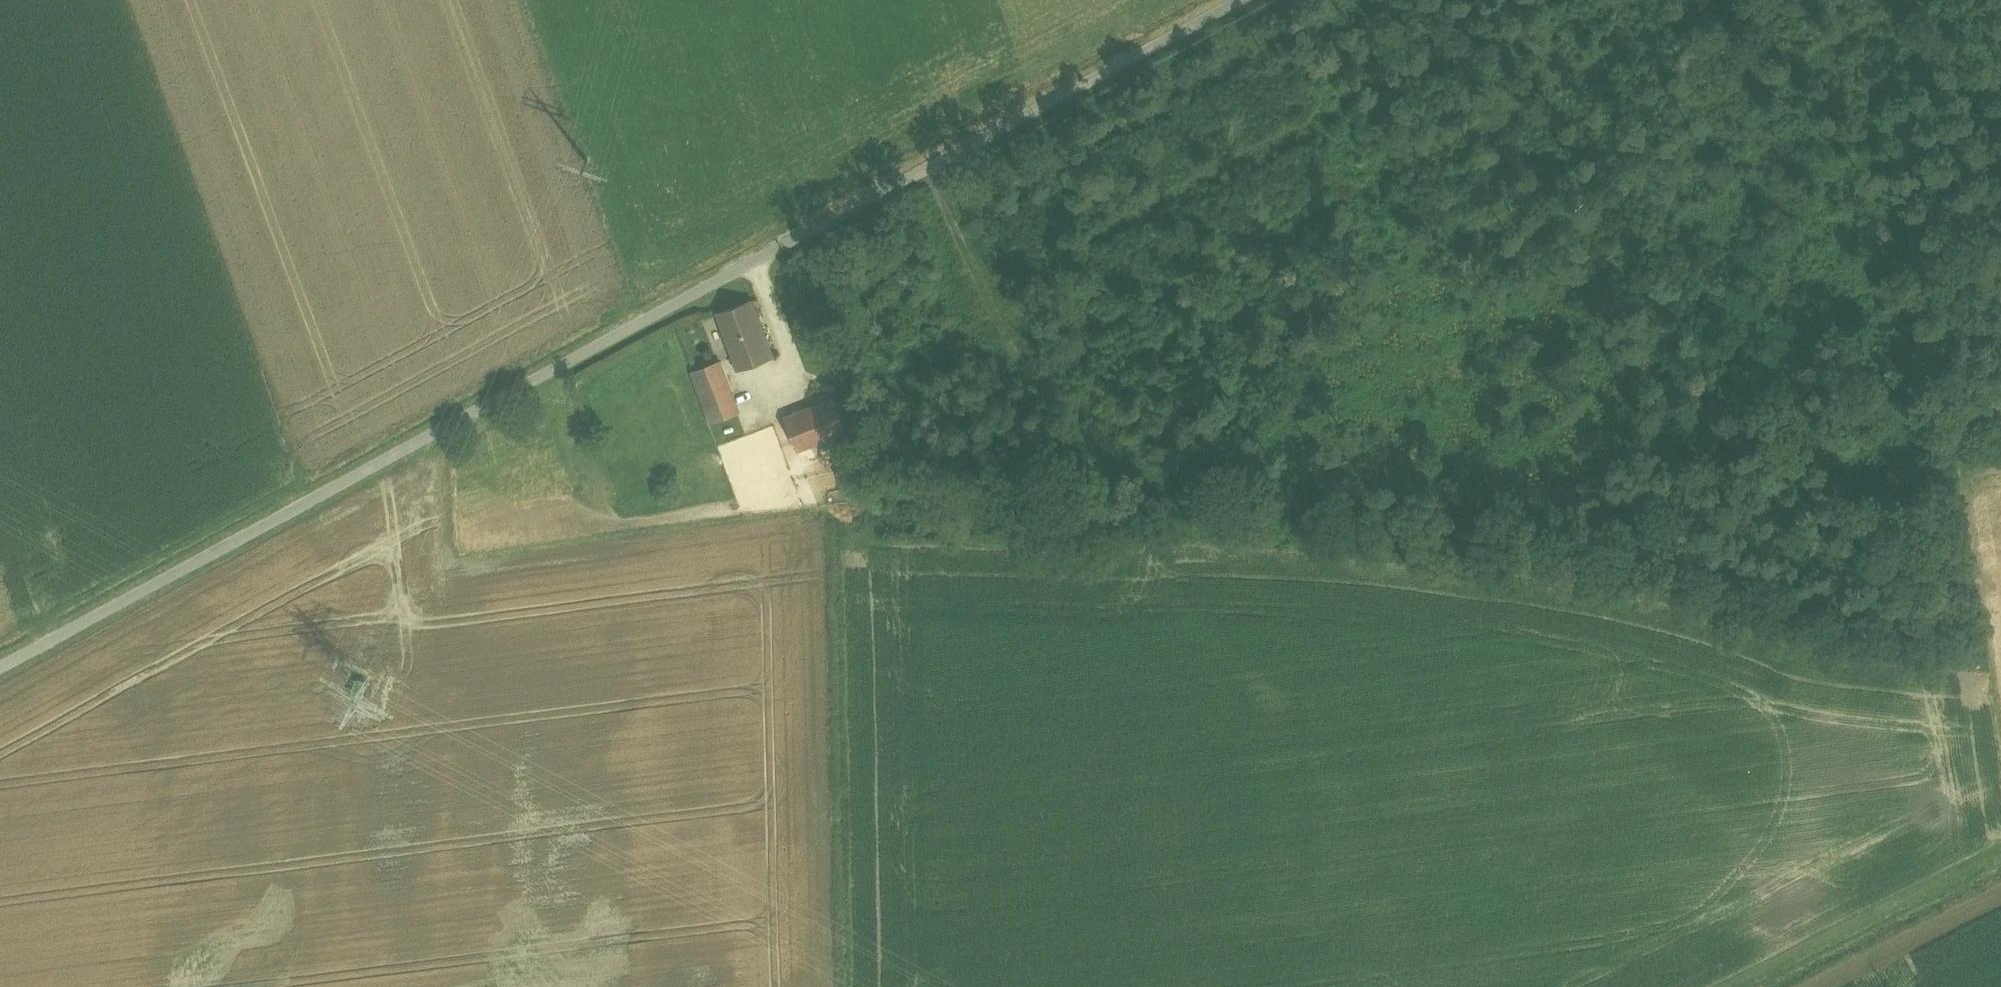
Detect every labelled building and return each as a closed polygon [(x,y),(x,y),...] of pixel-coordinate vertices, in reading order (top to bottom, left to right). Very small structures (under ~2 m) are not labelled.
[(754,300),(719,313),(740,369),(746,366),(771,357),(775,355),(754,300)] [(771,357),(746,366),(753,384),(778,375),(771,357)] [(721,364),(697,374),(715,418),(726,414),(728,419),(734,417),(732,412),(739,409),(721,364)] [(835,400),(785,419),(796,449),(847,430),(835,400)] [(848,503),(875,492),(862,460),(836,471),(848,503)]
